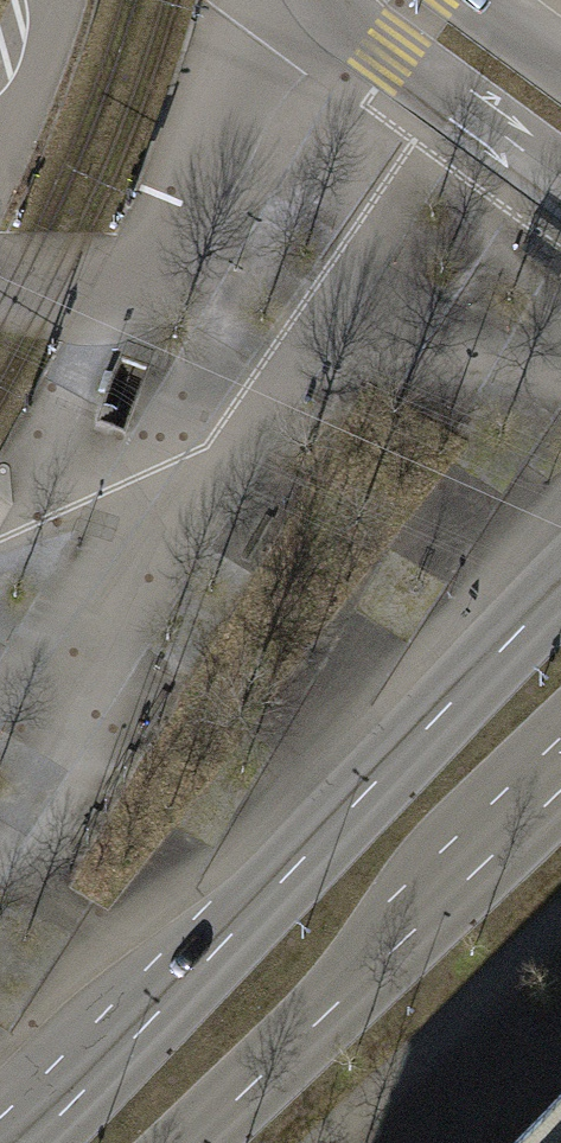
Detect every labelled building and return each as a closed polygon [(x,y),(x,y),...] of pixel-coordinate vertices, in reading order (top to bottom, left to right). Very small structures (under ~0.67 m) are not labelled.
[(536,1142),(560,1142),(560,1118),(536,1142)]
